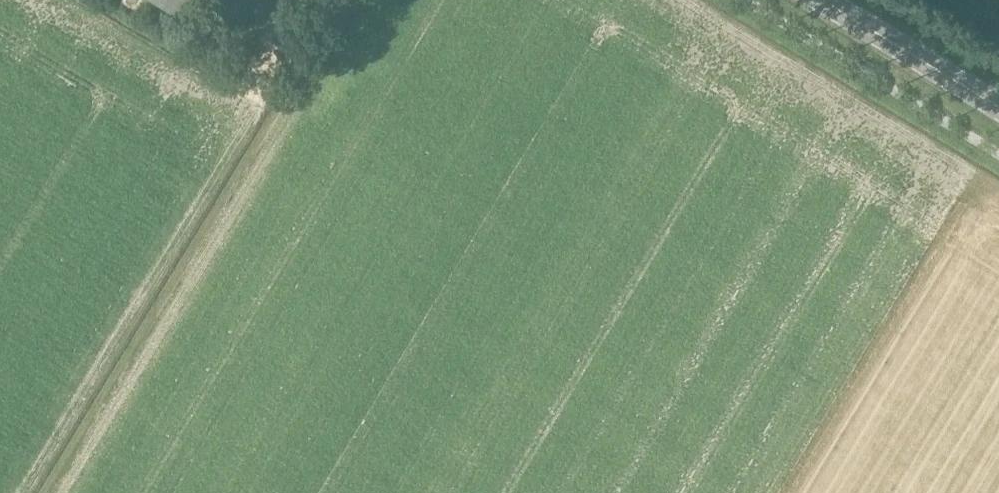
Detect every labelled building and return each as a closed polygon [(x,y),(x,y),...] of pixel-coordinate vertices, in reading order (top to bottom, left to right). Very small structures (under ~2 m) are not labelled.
[(179,10),(185,0),(162,0),(179,10)]
